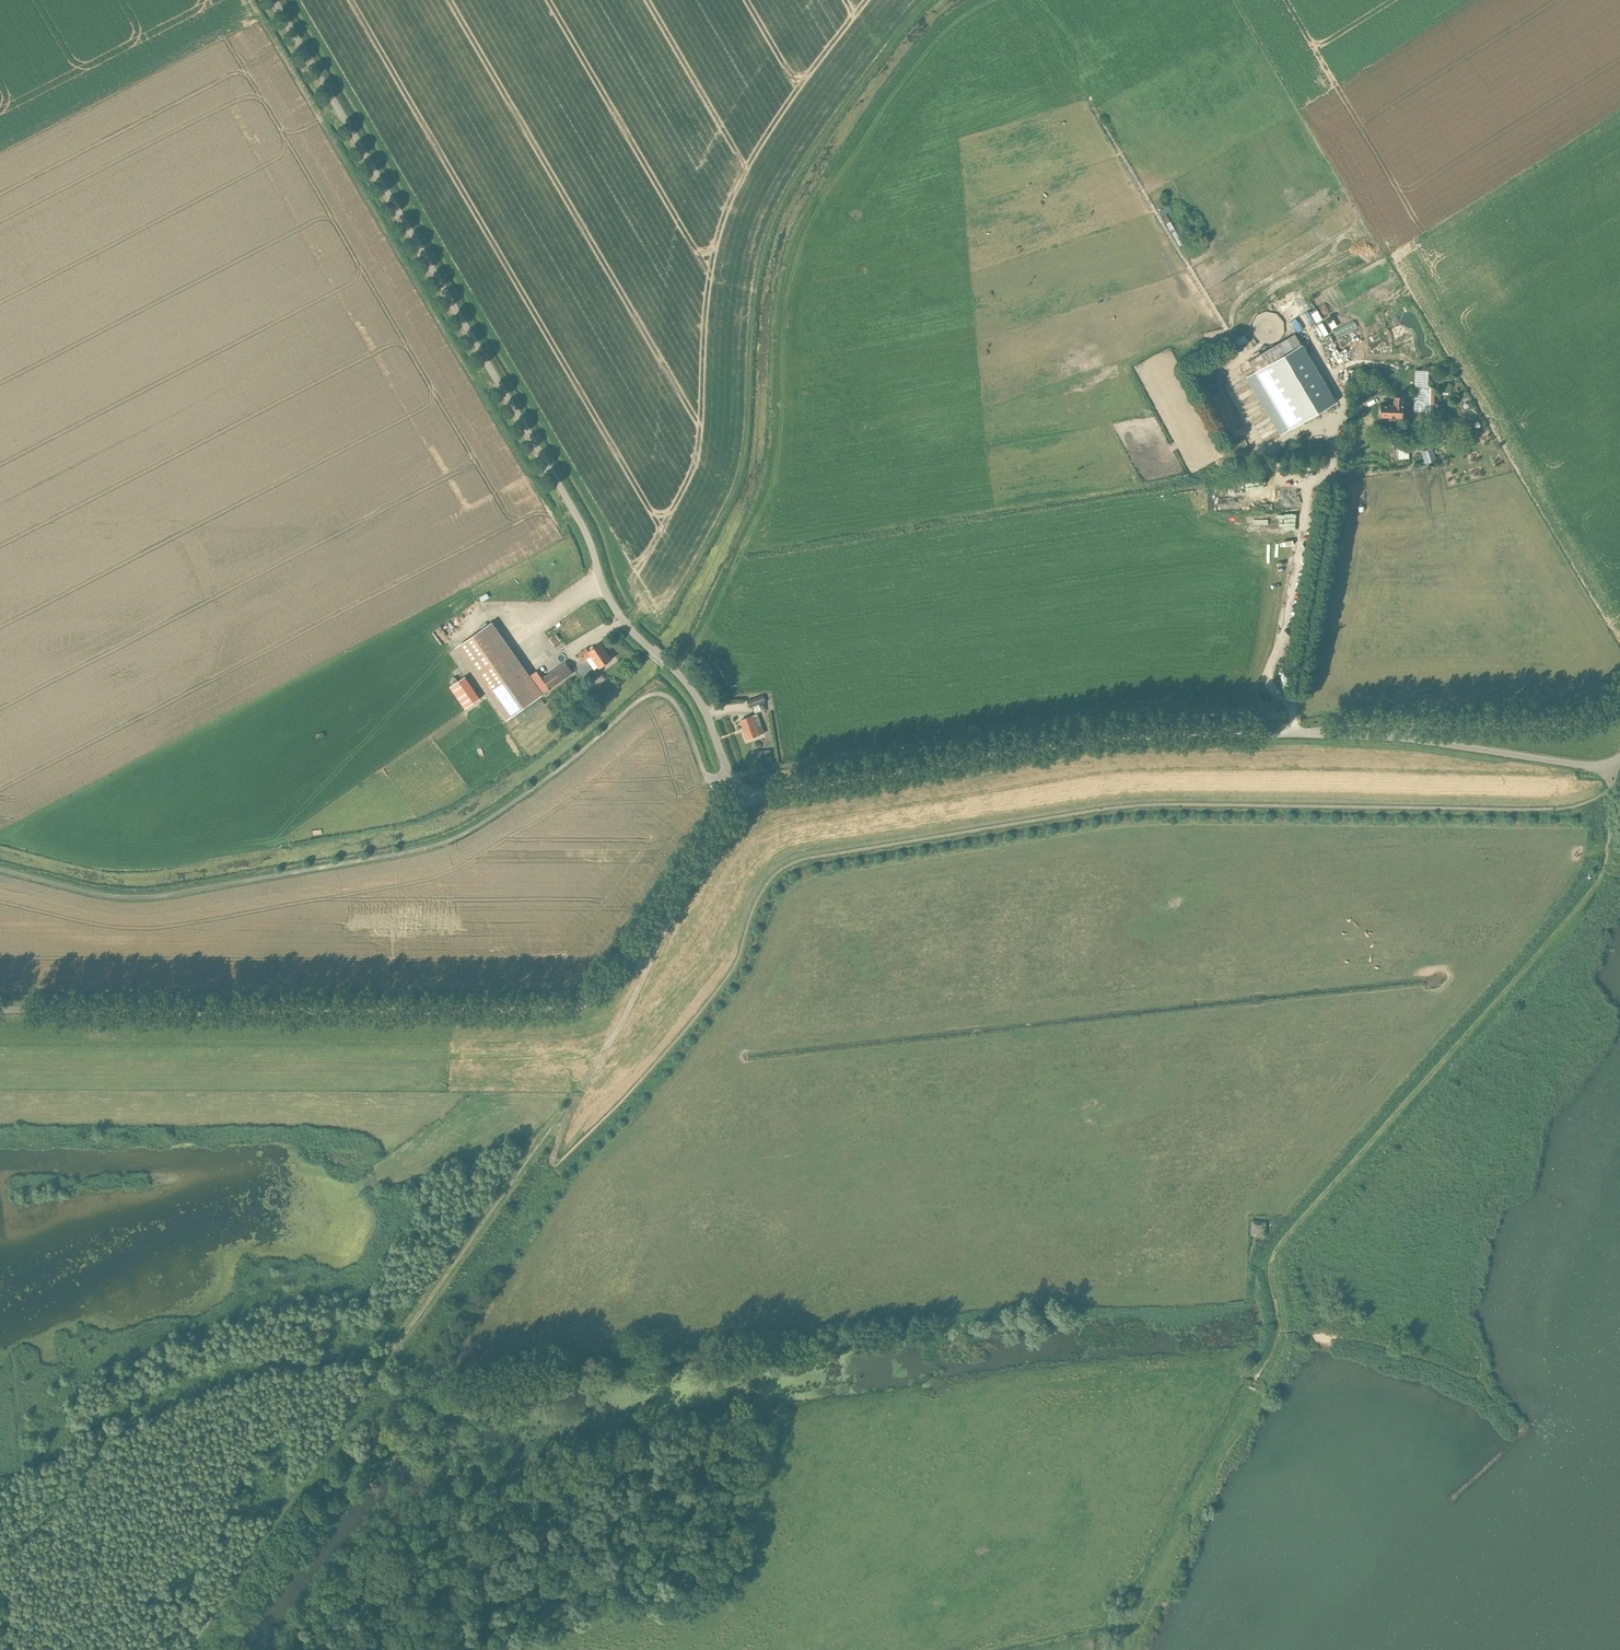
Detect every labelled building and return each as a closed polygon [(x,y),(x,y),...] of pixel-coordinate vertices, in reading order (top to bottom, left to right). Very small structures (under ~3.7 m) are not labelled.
[(1336,402),(1296,336),(1250,364),(1255,372),(1246,377),(1279,433),(1289,427),(1290,429),(1336,402)] [(1380,404),(1380,416),(1402,417),(1403,396),(1394,396),(1394,405),(1380,404)] [(492,621),(455,647),(507,720),(543,694),(492,621)] [(611,659),(599,642),(588,649),(586,646),(579,651),(583,658),(591,653),(600,667),(611,659)] [(566,661),(542,678),(550,690),(574,673),(566,661)] [(480,698),(465,677),(451,687),(465,708),(480,698)] [(763,694),(747,700),(749,706),(765,701),(763,694)] [(757,713),(740,719),(747,738),(764,732),(757,713)] [(768,749),(751,751),(753,766),(765,765),(770,764),(768,749)] [(1252,1221),(1251,1235),(1261,1236),(1263,1222),(1252,1221)] [(164,1624),(155,1638),(168,1647),(177,1633),(164,1624)]
